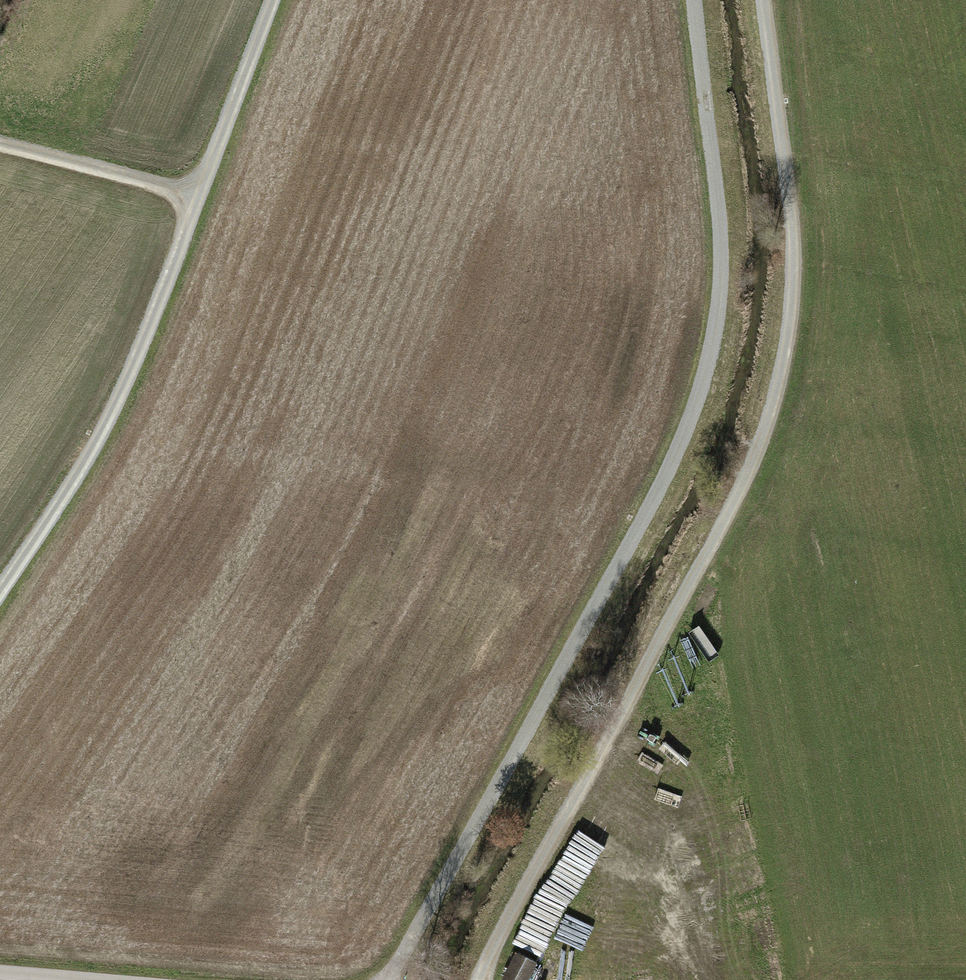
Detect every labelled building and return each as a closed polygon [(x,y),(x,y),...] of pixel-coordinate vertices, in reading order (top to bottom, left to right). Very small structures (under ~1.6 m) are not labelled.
[(517,955),(504,979),(525,979),(534,963),(517,955)]
